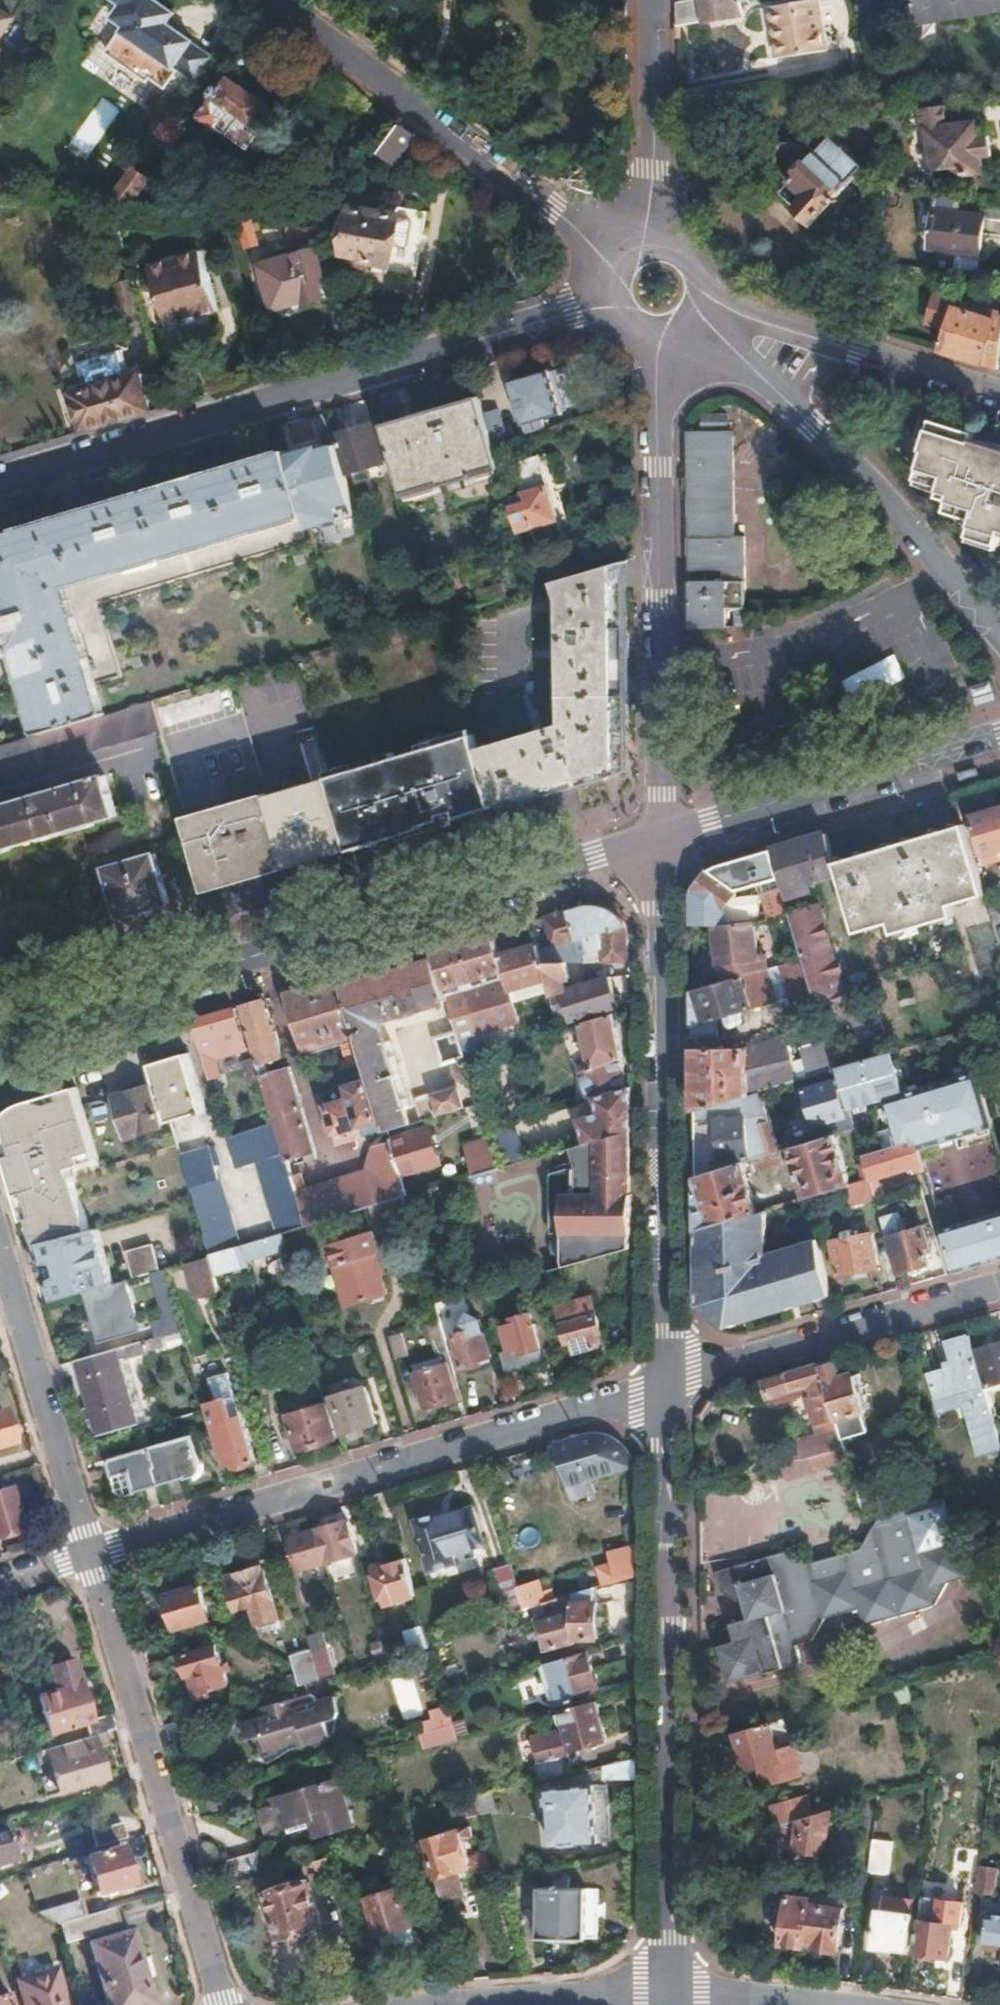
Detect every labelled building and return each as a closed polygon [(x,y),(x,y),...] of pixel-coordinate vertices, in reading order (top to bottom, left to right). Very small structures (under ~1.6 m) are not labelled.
[(19,4),(11,0),(0,0),(0,33),(19,4)] [(172,21),(179,11),(164,0),(114,0),(121,5),(112,18),(125,27),(107,52),(149,82),(153,78),(169,88),(181,72),(194,81),(213,53),(196,41),(197,39),(172,21)] [(737,5),(746,2),(746,0),(706,0),(679,4),(679,26),(739,17),(737,5)] [(817,0),(771,9),(780,57),(826,48),(817,0)] [(965,9),(966,19),(994,14),(992,3),(999,2),(999,0),(914,0),(917,17),(946,12),(965,9)] [(966,19),(965,9),(946,12),(948,22),(966,19)] [(252,151),(277,116),(266,110),(269,105),(228,77),(200,118),(217,129),(218,127),(252,151)] [(994,154),(991,134),(981,136),(975,99),(921,108),(924,126),(929,125),(935,169),(953,165),(964,174),(986,170),(984,156),(994,154)] [(893,112),(891,100),(862,105),(864,117),(862,117),(863,126),(876,135),(883,134),(882,115),(893,112)] [(171,153),(186,131),(184,121),(172,112),(152,140),(171,153)] [(400,160),(417,137),(402,125),(392,138),(385,148),(400,160)] [(816,225),(871,166),(835,134),(822,148),(813,141),(791,141),(780,151),(780,167),(782,174),(792,182),(782,194),(816,225)] [(133,206),(152,181),(133,167),(107,204),(114,205),(133,206)] [(981,255),(985,215),(957,211),(959,199),(938,196),(932,249),(981,255)] [(391,267),(395,246),(400,217),(354,209),(345,255),(366,259),(366,262),(391,267)] [(409,247),(413,223),(412,220),(400,218),(400,217),(395,246),(407,248),(409,247)] [(259,246),(250,219),(241,219),(235,218),(245,251),(259,246)] [(330,244),(327,232),(324,227),(299,224),(289,223),(287,240),(330,244)] [(314,248),(262,264),(270,290),(266,291),(272,310),(302,301),(302,303),(324,296),(317,276),(322,274),(314,248)] [(199,253),(148,269),(166,328),(217,312),(199,253)] [(141,311),(132,281),(113,286),(123,317),(141,311)] [(999,314),(996,322),(961,311),(963,303),(941,296),(933,325),(952,332),(946,352),(971,360),(999,369),(999,314)] [(151,412),(139,373),(129,375),(122,349),(79,360),(86,386),(70,391),(82,432),(95,428),(124,420),(151,412)] [(574,405),(572,395),(566,394),(561,396),(552,367),(512,378),(528,432),(548,426),(546,419),(566,414),(565,411),(571,410),(574,405)] [(487,416),(482,398),(384,426),(404,497),(502,468),(496,446),(487,416)] [(990,450),(992,444),(976,439),(978,430),(936,417),(938,412),(926,409),(917,439),(927,442),(925,448),(929,449),(920,477),(946,485),(943,496),(954,499),(950,511),(977,520),(973,536),(999,544),(999,453),(990,450)] [(509,442),(500,413),(487,416),(496,446),(509,442)] [(374,425),(338,436),(350,473),(385,463),(374,425)] [(738,541),(736,435),(692,436),(693,481),(686,481),(686,494),(692,494),(694,631),(728,631),(728,613),(748,612),(747,541),(738,541)] [(320,445),(289,455),(307,518),(311,529),(358,515),(341,457),(325,462),(322,450),(320,445)] [(338,446),(322,450),(325,462),(341,457),(338,446)] [(19,654),(21,663),(24,671),(42,733),(106,714),(88,652),(85,644),(83,636),(69,588),(131,570),(201,549),(270,529),(307,518),(289,455),(288,453),(0,537),(0,660),(19,654)] [(562,522),(543,457),(519,464),(529,499),(514,504),(522,534),(537,530),(541,542),(547,545),(556,543),(559,534),(555,524),(562,522)] [(562,593),(623,573),(623,562),(583,573),(559,580),(562,593)] [(564,604),(623,586),(623,573),(562,593),(564,601),(564,604)] [(625,725),(623,586),(564,604),(566,726),(480,751),(486,773),(493,794),(497,807),(531,797),(608,774),(625,752),(625,725)] [(436,622),(427,626),(431,638),(440,635),(436,622)] [(100,671),(112,667),(104,645),(92,649),(100,671)] [(160,729),(152,700),(106,714),(42,733),(0,745),(0,777),(160,729)] [(496,810),(474,738),(336,778),(358,851),(496,810)] [(105,777),(0,808),(0,849),(116,815),(105,777)] [(331,784),(330,779),(299,788),(304,805),(312,803),(316,817),(322,815),(335,857),(352,851),(348,839),(331,784)] [(335,857),(322,815),(316,817),(312,803),(304,805),(299,788),(268,798),(290,870),(335,857)] [(268,798),(268,796),(218,811),(227,839),(232,838),(239,861),(260,854),(267,878),(291,871),(290,870),(268,798)] [(969,818),(983,864),(999,859),(999,809),(969,818)] [(227,839),(218,811),(187,820),(210,895),(267,878),(260,854),(239,861),(232,838),(227,839)] [(981,881),(964,824),(883,848),(907,928),(953,914),(950,904),(985,893),(981,881)] [(809,883),(838,874),(834,862),(826,834),(798,842),(772,850),(791,913),(793,920),(805,958),(818,1002),(822,1015),(849,1007),(821,909),(817,910),(813,900),(806,902),(804,893),(811,890),(809,883)] [(907,928),(883,848),(834,862),(838,874),(838,875),(855,932),(889,922),(892,932),(907,928)] [(157,854),(108,869),(123,917),(172,901),(157,854)] [(726,909),(737,891),(708,870),(703,873),(697,880),(693,889),(692,898),(692,908),(692,911),(692,925),(713,923),(717,923),(728,923),(728,912),(726,909)] [(791,913),(784,889),(765,895),(770,912),(761,914),(762,921),(764,920),(791,913)] [(988,904),(994,924),(999,922),(999,901),(988,904)] [(628,942),(628,929),(626,924),(624,919),(619,913),(614,909),(606,904),(598,902),(591,903),(575,907),(554,914),(545,916),(553,943),(538,950),(542,961),(562,961),(582,961),(580,955),(596,951),(600,962),(628,963),(628,942)] [(757,954),(756,921),(728,923),(717,923),(713,923),(716,985),(748,976),(754,974),(765,971),(764,954),(757,954)] [(513,1004),(500,957),(493,932),(432,950),(435,961),(447,1002),(456,1033),(458,1039),(519,1022),(513,1004)] [(538,950),(537,946),(500,957),(513,1004),(551,993),(542,961),(538,950)] [(818,1002),(805,958),(780,966),(787,988),(793,1010),(818,1002)] [(447,1002),(435,961),(421,965),(433,1006),(447,1002)] [(567,978),(562,961),(542,961),(551,993),(557,1014),(566,1011),(568,1019),(615,1006),(606,977),(563,989),(560,980),(567,978)] [(385,1020),(433,1006),(421,965),(411,968),(408,966),(400,968),(398,972),(385,976),(382,974),(372,977),(371,981),(345,989),(367,1062),(372,1077),(383,1115),(388,1132),(408,1125),(404,1110),(410,1107),(390,1038),(384,1039),(381,1029),(381,1025),(385,1020)] [(754,1011),(749,997),(761,993),(754,974),(748,976),(716,985),(693,991),(693,1002),(694,1038),(719,1037),(719,1021),(728,1019),(731,1027),(735,1028),(741,1025),(743,1022),(740,1015),(754,1011)] [(345,989),(342,977),(286,993),(297,1028),(292,1030),(298,1052),(341,1040),(349,1067),(367,1062),(345,989)] [(282,1057),(265,1000),(239,1007),(256,1064),(276,1058),(282,1057)] [(245,1052),(232,1010),(214,1015),(192,1021),(209,1082),(220,1079),(215,1061),(245,1052)] [(620,1063),(610,1016),(583,1023),(576,1025),(585,1069),(577,1072),(584,1100),(593,1098),(598,1122),(587,1125),(591,1141),(627,1130),(629,1129),(628,1088),(623,1089),(616,1065),(620,1063)] [(562,1030),(560,1023),(550,1026),(552,1033),(562,1030)] [(458,1039),(456,1033),(433,1040),(440,1063),(455,1059),(459,1073),(468,1071),(458,1039)] [(799,1080),(791,1054),(796,1052),(794,1044),(788,1046),(786,1038),(745,1051),(694,1047),(694,1062),(695,1112),(758,1093),(792,1082),(799,1080)] [(838,1069),(828,1038),(799,1047),(808,1078),(814,1076),(831,1071),(838,1069)] [(204,1113),(187,1054),(152,1065),(169,1123),(204,1113)] [(995,1129),(992,1119),(978,1073),(902,1096),(889,1054),(838,1069),(850,1111),(886,1101),(899,1143),(917,1139),(921,1151),(995,1129)] [(279,1068),(276,1058),(256,1064),(259,1074),(279,1068)] [(322,1149),(296,1063),(279,1068),(259,1074),(275,1128),(283,1154),(285,1160),(322,1149)] [(835,1082),(831,1071),(814,1076),(817,1087),(835,1082)] [(383,1115),(372,1077),(317,1094),(328,1131),(335,1129),(339,1141),(381,1128),(377,1117),(383,1115)] [(844,1115),(835,1082),(817,1087),(802,1091),(812,1127),(837,1120),(841,1133),(856,1129),(851,1113),(844,1115)] [(79,1096),(76,1087),(61,1090),(63,1100),(79,1096)] [(159,1130),(146,1087),(110,1098),(123,1140),(159,1130)] [(421,1122),(460,1111),(454,1091),(429,1098),(428,1095),(414,1099),(421,1122)] [(776,1095),(780,1111),(796,1108),(792,1091),(776,1095)] [(747,1157),(745,1117),(765,1114),(758,1093),(695,1112),(695,1114),(695,1126),(694,1147),(694,1163),(695,1178),(720,1171),(719,1159),(747,1157)] [(79,1096),(63,1100),(51,1104),(37,1102),(36,1097),(19,1105),(6,1113),(0,1117),(0,1122),(1,1122),(3,1125),(0,1127),(0,1128),(18,1189),(59,1177),(71,1174),(68,1167),(97,1158),(79,1096)] [(283,1154),(275,1128),(227,1142),(235,1168),(255,1162),(283,1154)] [(573,1160),(627,1144),(627,1130),(591,1141),(570,1147),(573,1160)] [(439,1165),(429,1131),(391,1142),(401,1176),(439,1165)] [(850,1184),(834,1135),(816,1141),(791,1149),(806,1197),(841,1187),(845,1186),(850,1184)] [(914,1164),(924,1161),(921,1151),(917,1139),(899,1143),(863,1154),(865,1161),(870,1178),(877,1176),(914,1164)] [(391,1142),(390,1140),(372,1144),(363,1171),(303,1188),(298,1172),(289,1174),(305,1227),(370,1208),(402,1198),(407,1196),(401,1176),(391,1142)] [(492,1154),(488,1141),(462,1149),(471,1177),(496,1169),(492,1154)] [(630,1233),(629,1196),(628,1193),(628,1191),(627,1144),(573,1160),(574,1165),(547,1173),(547,1235),(558,1234),(558,1236),(553,1237),(549,1241),(547,1245),(547,1250),(548,1255),(551,1258),(555,1261),(559,1261),(560,1268),(629,1249),(628,1233),(630,1233)] [(779,1152),(777,1144),(762,1149),(764,1157),(769,1156),(779,1152)] [(238,1247),(214,1167),(219,1165),(214,1148),(180,1158),(197,1216),(209,1256),(238,1247)] [(492,1154),(496,1169),(513,1164),(508,1149),(492,1154)] [(785,1159),(783,1151),(779,1152),(769,1156),(764,1157),(760,1159),(762,1166),(785,1159)] [(285,1160),(283,1154),(255,1162),(277,1236),(279,1235),(305,1227),(289,1174),(285,1160)] [(870,1178),(865,1161),(856,1164),(861,1181),(870,1178)] [(926,1168),(924,1161),(914,1164),(916,1171),(926,1168)] [(756,1212),(741,1164),(720,1171),(695,1178),(695,1206),(695,1231),(756,1212)] [(77,1188),(73,1173),(71,1174),(59,1177),(64,1193),(77,1188)] [(883,1196),(877,1176),(870,1178),(876,1198),(883,1196)] [(89,1228),(77,1188),(64,1193),(59,1177),(18,1189),(19,1194),(26,1194),(29,1201),(23,1206),(33,1243),(89,1228)] [(876,1198),(870,1178),(861,1181),(850,1184),(845,1186),(841,1187),(845,1198),(847,1207),(868,1201),(876,1199),(876,1198)] [(29,1201),(26,1194),(19,1194),(23,1206),(29,1201)] [(375,1224),(407,1214),(402,1198),(370,1208),(375,1224)] [(833,1297),(825,1259),(820,1239),(767,1254),(763,1245),(767,1244),(766,1209),(756,1212),(695,1231),(695,1236),(696,1268),(697,1300),(698,1306),(726,1327),(833,1297)] [(929,1247),(923,1226),(902,1232),(896,1212),(881,1216),(884,1226),(898,1272),(928,1263),(924,1248),(929,1247)] [(944,1230),(957,1271),(999,1259),(999,1212),(944,1230)] [(112,1284),(95,1226),(89,1228),(33,1243),(38,1259),(48,1260),(52,1272),(44,1279),(51,1301),(82,1293),(112,1284)] [(371,1231),(329,1244),(350,1314),(387,1303),(373,1255),(378,1253),(371,1231)] [(870,1234),(832,1242),(840,1276),(877,1268),(870,1234)] [(245,1262),(284,1250),(279,1235),(277,1236),(238,1247),(209,1256),(215,1276),(247,1266),(245,1262)] [(160,1270),(152,1243),(124,1252),(131,1279),(154,1272),(160,1270)] [(209,1256),(186,1263),(196,1296),(219,1289),(215,1276),(209,1256)] [(181,1330),(163,1269),(160,1270),(154,1272),(168,1318),(155,1322),(159,1336),(181,1330)] [(144,1331),(129,1279),(112,1284),(82,1293),(97,1344),(144,1331)] [(590,1296),(555,1306),(566,1343),(570,1342),(573,1352),(598,1345),(595,1335),(601,1333),(590,1296)] [(539,1361),(526,1314),(508,1320),(509,1325),(500,1328),(506,1351),(498,1354),(503,1372),(539,1361)] [(481,1334),(476,1320),(466,1322),(468,1331),(470,1337),(481,1334)] [(454,1399),(443,1363),(449,1361),(439,1326),(428,1329),(438,1365),(413,1371),(424,1408),(454,1399)] [(468,1331),(452,1335),(461,1371),(480,1366),(478,1361),(487,1358),(481,1334),(470,1337),(468,1331)] [(411,1364),(403,1336),(387,1341),(395,1369),(411,1364)] [(970,1337),(947,1344),(953,1367),(928,1374),(940,1415),(966,1407),(980,1453),(999,1447),(999,1437),(985,1388),(970,1337)] [(136,1423),(117,1361),(148,1352),(144,1340),(74,1361),(96,1435),(136,1423)] [(978,1350),(989,1386),(985,1388),(989,1401),(996,1398),(992,1387),(999,1385),(999,1344),(978,1350)] [(459,1398),(453,1374),(449,1361),(443,1363),(454,1399),(459,1398)] [(859,1396),(856,1389),(865,1387),(861,1375),(854,1378),(852,1374),(842,1377),(838,1363),(823,1368),(842,1431),(848,1429),(844,1418),(862,1412),(862,1410),(871,1407),(867,1394),(859,1396)] [(844,1439),(822,1364),(766,1381),(771,1397),(792,1390),(791,1388),(809,1383),(813,1397),(810,1398),(820,1432),(797,1439),(799,1448),(780,1454),(783,1464),(809,1456),(846,1445),(844,1439)] [(216,1402),(203,1406),(220,1464),(230,1461),(232,1468),(253,1462),(231,1386),(213,1392),(216,1402)] [(370,1386),(334,1396),(345,1433),(381,1422),(370,1386)] [(296,1449),(334,1438),(324,1405),(306,1411),(304,1404),(296,1407),(298,1412),(286,1416),(296,1449)] [(10,1439),(2,1409),(0,1409),(0,1442),(10,1439)] [(629,1459),(625,1447),(618,1439),(611,1435),(605,1433),(598,1433),(591,1434),(580,1436),(576,1437),(589,1481),(631,1467),(629,1459)] [(200,1467),(191,1435),(150,1447),(160,1484),(184,1477),(185,1480),(196,1476),(199,1473),(201,1469),(200,1467)] [(858,1457),(861,1447),(857,1435),(844,1439),(846,1445),(850,1459),(850,1460),(858,1457)] [(589,1481),(576,1437),(558,1443),(557,1444),(573,1500),(592,1494),(589,1481)] [(850,1459),(846,1445),(809,1456),(814,1471),(850,1459)] [(160,1484),(150,1447),(109,1459),(119,1491),(120,1495),(124,1496),(128,1496),(136,1494),(135,1491),(160,1484)] [(814,1471),(809,1456),(783,1464),(788,1480),(814,1471)] [(6,1487),(0,1489),(0,1533),(18,1527),(6,1487)] [(966,1578),(944,1500),(908,1510),(909,1518),(876,1527),(873,1527),(862,1550),(809,1564),(787,1553),(716,1573),(722,1595),(744,1606),(749,1623),(731,1628),(736,1646),(720,1650),(729,1683),(736,1682),(803,1662),(798,1646),(814,1642),(824,1620),(862,1610),(867,1625),(937,1605),(947,1583),(966,1578)] [(441,1512),(415,1520),(429,1570),(455,1562),(453,1554),(483,1546),(472,1507),(442,1515),(441,1512)] [(876,1527),(909,1518),(908,1510),(894,1514),(888,1511),(886,1512),(883,1513),(876,1527)] [(347,1521),(316,1530),(325,1562),(330,1578),(357,1571),(352,1554),(356,1553),(347,1521)] [(325,1562),(316,1530),(288,1538),(298,1570),(325,1562)] [(633,1576),(633,1545),(609,1552),(612,1563),(618,1581),(633,1576)] [(414,1594),(403,1559),(370,1569),(381,1604),(414,1594)] [(618,1581),(612,1563),(596,1568),(601,1586),(618,1581)] [(516,1591),(508,1565),(494,1569),(507,1613),(514,1611),(521,1609),(516,1591)] [(279,1622),(263,1567),(223,1579),(232,1610),(251,1606),(257,1628),(279,1622)] [(209,1617),(198,1584),(163,1596),(173,1629),(209,1617)] [(538,1604),(532,1586),(516,1591),(521,1609),(538,1604)] [(595,1637),(594,1603),(591,1602),(591,1588),(547,1602),(551,1615),(537,1619),(547,1652),(563,1647),(574,1644),(573,1639),(595,1637)] [(429,1646),(422,1624),(402,1630),(409,1652),(429,1646)] [(227,1684),(214,1643),(179,1655),(186,1677),(195,1675),(201,1693),(209,1690),(227,1684)] [(336,1674),(327,1646),(310,1651),(318,1679),(336,1674)] [(310,1651),(309,1647),(286,1654),(290,1666),(295,1686),(318,1679),(310,1651)] [(599,1686),(590,1651),(553,1662),(564,1700),(576,1696),(577,1699),(591,1696),(589,1689),(599,1686)] [(86,1722),(68,1661),(45,1667),(53,1693),(33,1699),(43,1735),(85,1723),(86,1722)] [(562,1696),(553,1662),(549,1663),(543,1665),(553,1698),(562,1696)] [(211,1697),(209,1690),(201,1693),(195,1675),(186,1677),(193,1704),(211,1697)] [(329,1737),(317,1703),(315,1704),(314,1701),(304,1697),(262,1711),(265,1719),(242,1726),(248,1741),(253,1747),(259,1755),(302,1740),(306,1746),(330,1738),(329,1737)] [(332,1734),(337,1710),(333,1698),(317,1703),(329,1737),(332,1734)] [(568,1749),(607,1739),(596,1699),(562,1708),(568,1728),(533,1737),(540,1761),(537,1762),(542,1779),(569,1773),(564,1755),(570,1754),(568,1749)] [(452,1723),(446,1706),(428,1712),(431,1720),(421,1723),(423,1732),(452,1723)] [(113,1729),(109,1715),(86,1722),(85,1723),(89,1736),(102,1732),(113,1729)] [(804,1776),(795,1747),(778,1752),(769,1724),(758,1727),(736,1733),(747,1773),(764,1769),(769,1786),(804,1776)] [(105,1778),(96,1745),(106,1742),(102,1732),(89,1736),(33,1752),(36,1763),(55,1757),(65,1790),(105,1778)] [(636,1779),(635,1757),(609,1763),(609,1779),(636,1779)] [(351,1824),(337,1778),(272,1795),(274,1803),(259,1807),(266,1832),(311,1819),(315,1834),(351,1824)] [(594,1784),(547,1785),(549,1842),(596,1841),(594,1784)] [(494,1807),(490,1792),(473,1796),(477,1812),(494,1807)] [(800,1820),(816,1815),(809,1795),(773,1806),(779,1826),(800,1820)] [(826,1853),(832,1810),(816,1815),(800,1820),(795,1847),(826,1853)] [(470,1833),(468,1825),(458,1828),(460,1836),(470,1833)] [(125,1842),(120,1826),(88,1836),(92,1852),(125,1842)] [(460,1836),(458,1828),(426,1837),(444,1897),(465,1891),(461,1881),(473,1878),(460,1836)] [(7,1834),(0,1836),(0,1867),(16,1862),(7,1834)] [(889,1874),(894,1843),(874,1839),(869,1871),(889,1874)] [(264,1874),(255,1850),(225,1859),(233,1883),(264,1874)] [(120,1852),(86,1861),(96,1896),(130,1886),(120,1852)] [(335,1882),(326,1856),(301,1863),(303,1871),(315,1868),(321,1887),(335,1882)] [(980,1865),(981,1860),(966,1858),(960,1890),(976,1893),(980,1865)] [(988,1897),(993,1867),(980,1865),(976,1893),(976,1895),(988,1897)] [(513,1888),(509,1875),(497,1877),(501,1892),(513,1888)] [(307,1881),(266,1893),(273,1917),(270,1918),(273,1929),(277,1927),(279,1935),(319,1923),(307,1881)] [(382,1894),(368,1898),(371,1907),(374,1920),(378,1934),(409,1926),(412,1925),(401,1887),(397,1888),(395,1881),(379,1886),(382,1894)] [(538,1937),(586,1937),(586,1888),(538,1888),(538,1937)] [(811,1895),(788,1892),(780,1941),(803,1944),(804,1939),(814,1940),(813,1946),(813,1947),(836,1951),(843,1907),(810,1902),(811,1895)] [(918,1909),(920,1898),(885,1892),(883,1904),(918,1909)] [(957,1928),(960,1905),(923,1899),(914,1953),(917,1954),(920,1958),(927,1959),(931,1956),(946,1958),(951,1926),(957,1928)] [(80,1921),(74,1904),(50,1911),(55,1927),(58,1928),(80,1921)] [(374,1920),(371,1907),(356,1911),(360,1925),(374,1920)] [(913,1944),(915,1926),(912,1926),(913,1920),(909,1919),(910,1914),(882,1910),(880,1916),(877,1916),(872,1947),(896,1951),(897,1947),(908,1949),(909,1943),(913,1944)] [(61,1948),(111,1932),(105,1914),(80,1921),(58,1928),(55,1927),(61,1948)] [(991,1920),(986,1953),(999,1955),(999,1921),(991,1920)] [(409,1948),(413,1937),(409,1926),(378,1934),(382,1946),(394,1952),(409,1948)] [(89,1945),(106,2004),(152,2004),(132,1932),(89,1945)] [(52,1969),(16,1979),(24,2004),(64,2004),(52,1969)] [(0,1994),(0,2004),(13,2004),(9,1991),(0,1994)]
